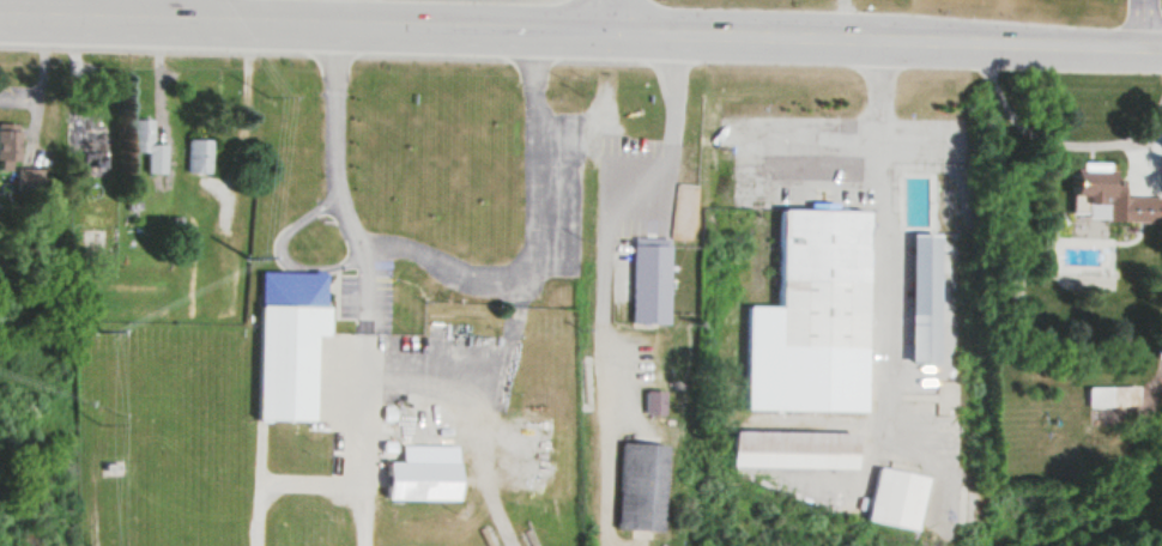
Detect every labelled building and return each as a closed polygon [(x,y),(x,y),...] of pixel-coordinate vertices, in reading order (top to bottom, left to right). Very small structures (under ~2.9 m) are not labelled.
[(151,143),(151,118),(130,118),(130,152),(147,152),(147,173),(163,173),(163,143),(151,143)] [(105,129),(84,129),(84,119),(65,119),(65,144),(81,144),(81,167),(105,167),(105,129)] [(18,122),(0,122),(0,163),(18,163),(18,122)] [(210,138),(186,138),(186,173),(210,173),(210,138)] [(1088,200),(1120,199),(1119,168),(1108,168),(1107,164),(1071,165),(1072,210),(1088,210),(1088,200)] [(781,206),(778,344),(865,346),(868,208),(781,206)] [(938,361),(939,231),(911,230),(909,361),(938,361)] [(634,321),(669,321),(669,244),(634,244),(634,321)] [(316,335),(327,335),(328,271),(259,270),(258,418),(315,419),(316,335)] [(1086,406),(1136,406),(1136,385),(1086,385),(1086,406)] [(734,466),(858,468),(858,431),(735,429),(734,466)] [(618,529),(664,530),(667,443),(621,441),(618,529)] [(917,529),(927,474),(891,468),(892,461),(879,458),(868,520),(917,529)] [(459,460),(387,460),(387,499),(459,499),(459,460)]
